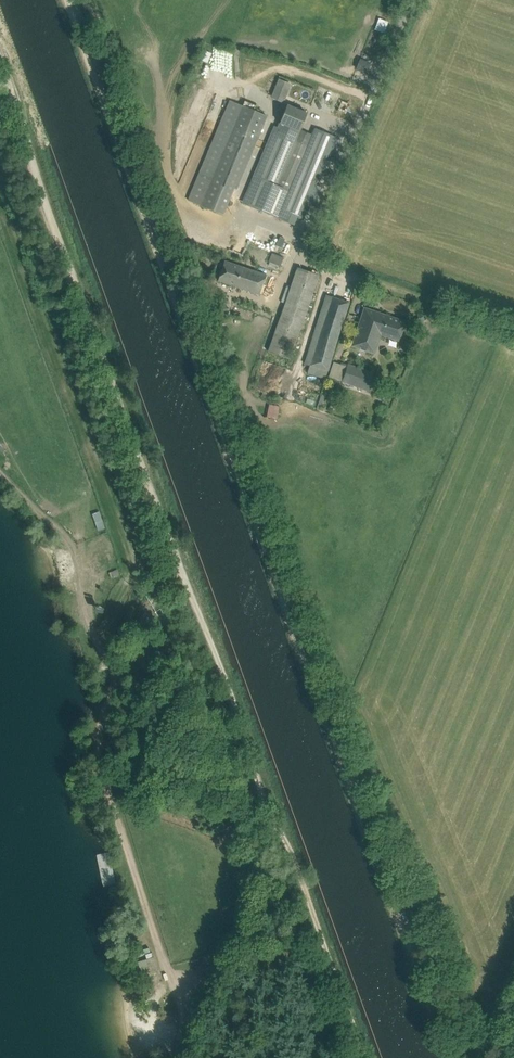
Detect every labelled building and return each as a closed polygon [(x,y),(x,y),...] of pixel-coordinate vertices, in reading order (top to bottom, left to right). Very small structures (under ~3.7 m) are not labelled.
[(376,24),(375,30),(385,32),(387,27),(376,24)] [(357,68),(363,71),(366,62),(360,60),(357,68)] [(290,85),(279,80),(274,93),(285,97),(290,85)] [(266,116),(230,101),(189,201),(223,215),(234,188),(236,189),(266,116)] [(307,114),(287,105),(276,131),(273,129),(270,137),(273,138),(246,205),(278,218),(307,146),(296,141),(307,114)] [(315,128),(307,146),(278,218),(294,225),(297,217),(301,218),(307,205),(313,208),(319,195),(312,192),(329,153),(335,156),(341,140),(315,128)] [(287,252),(289,239),(275,237),(274,251),(287,252)] [(284,257),(272,252),(268,261),(280,266),(284,257)] [(224,261),(218,280),(259,294),(266,275),(224,261)] [(319,274),(297,266),(268,351),(290,359),(319,274)] [(349,303),(329,296),(306,364),(327,371),(349,303)] [(399,341),(405,322),(364,308),(352,346),(375,354),(381,335),(399,341)] [(367,390),(373,373),(348,365),(342,381),(367,390)] [(311,406),(315,397),(298,391),(295,400),(311,406)] [(277,417),(279,405),(269,404),(268,416),(277,417)]
